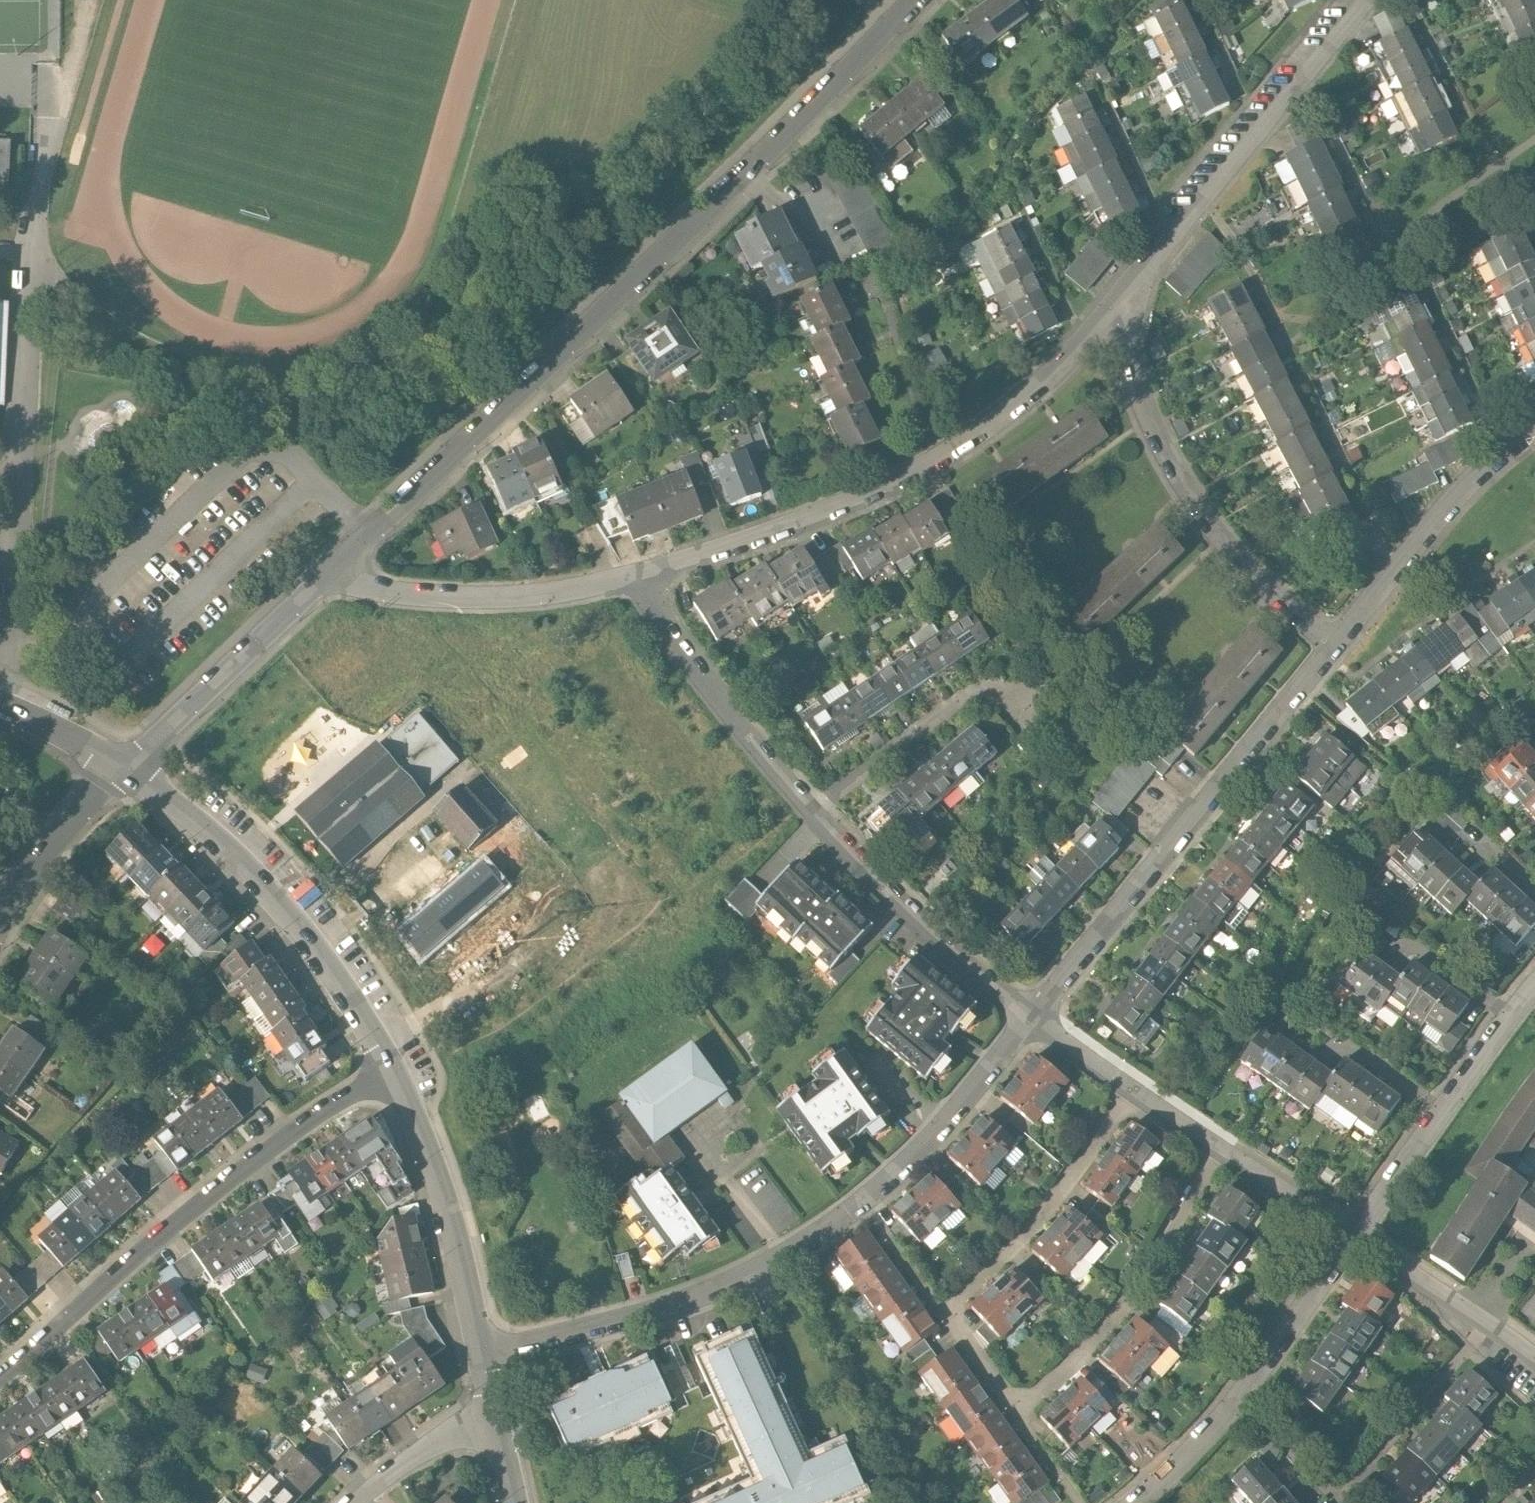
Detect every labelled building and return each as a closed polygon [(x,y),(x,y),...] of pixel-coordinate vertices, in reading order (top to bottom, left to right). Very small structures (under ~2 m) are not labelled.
[(971,11),(996,42),(1030,15),(1018,0),(984,0),(971,11)] [(1182,0),(1179,0),(1153,14),(1161,32),(1189,17),(1182,0)] [(1284,15),(1311,0),(1278,0),(1284,15)] [(1510,18),(1534,6),(1534,0),(1506,0),(1492,7),(1501,23),(1510,18)] [(1373,20),(1384,43),(1406,33),(1400,20),(1409,16),(1403,5),(1373,20)] [(1501,23),(1509,39),(1534,26),(1534,6),(1510,18),(1501,23)] [(996,42),(971,11),(940,35),(965,67),(996,42)] [(1198,34),(1189,17),(1161,32),(1169,49),(1198,34)] [(1514,56),(1534,46),(1534,26),(1509,39),(1506,40),(1514,56)] [(1417,48),(1409,31),(1406,33),(1384,43),(1380,45),(1388,61),(1417,48)] [(1206,52),(1198,34),(1169,49),(1178,67),(1206,52)] [(1523,73),(1534,67),(1534,46),(1514,56),(1523,73)] [(1424,65),(1417,48),(1388,61),(1396,78),(1424,65)] [(1214,70),(1206,52),(1178,67),(1186,85),(1214,70)] [(1431,79),(1424,65),(1396,78),(1402,93),(1430,80),(1431,79)] [(1222,87),(1214,70),(1186,85),(1194,102),(1222,87)] [(922,76),(889,101),(912,132),(945,107),(922,76)] [(1437,96),(1430,80),(1402,93),(1400,94),(1407,110),(1437,96)] [(1230,105),(1222,87),(1194,102),(1202,120),(1230,105)] [(1445,113),(1437,96),(1407,110),(1415,127),(1445,113)] [(912,132),(889,101),(857,125),(880,156),(912,132)] [(1060,126),(1069,142),(1100,126),(1092,110),(1060,126)] [(1453,129),(1445,113),(1415,127),(1423,143),(1453,129)] [(1287,129),(1298,152),(1318,142),(1320,141),(1308,118),(1287,129)] [(1069,142),(1077,158),(1108,142),(1100,126),(1069,142)] [(1077,158),(1085,174),(1116,157),(1108,142),(1077,158)] [(1331,166),(1318,142),(1298,152),(1286,158),(1298,182),(1331,166)] [(1085,174),(1093,189),(1124,173),(1116,157),(1085,174)] [(828,173),(870,256),(897,241),(856,158),(828,173)] [(1342,189),(1331,166),(1298,182),(1309,204),(1342,189)] [(1093,189),(1101,205),(1133,189),(1124,173),(1093,189)] [(1101,205),(1110,221),(1141,205),(1133,189),(1101,205)] [(1353,213),(1342,189),(1309,204),(1320,228),(1353,213)] [(748,266),(757,261),(795,240),(780,203),(734,234),(748,266)] [(1364,237),(1353,213),(1320,228),(1331,252),(1364,237)] [(974,241),(982,258),(1018,240),(1010,223),(974,241)] [(1482,248),(1490,264),(1527,245),(1519,229),(1482,248)] [(1207,232),(1165,282),(1184,298),(1228,251),(1207,232)] [(1098,235),(1065,275),(1085,292),(1118,252),(1098,235)] [(795,240),(757,261),(772,298),(818,271),(801,237),(795,240)] [(982,258),(990,275),(1027,257),(1018,240),(982,258)] [(1527,245),(1490,264),(1498,280),(1534,262),(1534,260),(1527,245)] [(990,275),(998,291),(1035,274),(1027,257),(990,275)] [(1507,296),(1534,282),(1534,262),(1498,280),(1507,296)] [(998,291),(1007,308),(1043,291),(1035,274),(998,291)] [(799,297),(817,332),(842,318),(850,314),(833,279),(799,297)] [(1534,302),(1534,282),(1507,296),(1515,312),(1534,302)] [(1221,325),(1254,307),(1241,283),(1208,301),(1221,325)] [(1394,318),(1420,305),(1412,289),(1386,302),(1394,318)] [(1007,308),(1015,325),(1051,308),(1043,291),(1007,308)] [(4,403),(9,298),(0,298),(0,402),(4,403)] [(1515,312),(1523,329),(1531,325),(1534,323),(1534,302),(1515,312)] [(1420,305),(1394,318),(1402,334),(1427,321),(1420,305)] [(1254,307),(1221,325),(1233,347),(1265,331),(1266,330),(1254,307)] [(1015,325),(1023,342),(1059,325),(1051,308),(1015,325)] [(665,312),(626,340),(651,372),(688,348),(665,312)] [(809,336),(826,370),(851,356),(858,352),(842,318),(817,332),(809,336)] [(1427,321),(1402,334),(1409,350),(1435,337),(1427,321)] [(1244,371),(1277,353),(1265,331),(1233,347),(1232,348),(1244,371)] [(1409,350),(1417,366),(1443,353),(1435,337),(1409,350)] [(1277,353),(1244,371),(1256,394),(1287,377),(1289,376),(1277,353)] [(1451,369),(1443,353),(1417,366),(1425,382),(1447,371),(1451,369)] [(836,411),(862,398),(869,394),(851,356),(826,370),(818,374),(836,411)] [(569,399),(556,409),(579,442),(632,408),(602,366),(566,392),(569,399)] [(1421,383),(1430,401),(1456,388),(1447,371),(1425,382),(1421,383)] [(1266,418),(1300,400),(1287,377),(1256,394),(1254,395),(1266,418)] [(1438,418),(1464,405),(1456,388),(1430,401),(1438,418)] [(1118,433),(1092,397),(1038,436),(1064,471),(1118,433)] [(878,438),(862,398),(836,411),(829,414),(845,455),(878,438)] [(1300,400),(1266,418),(1279,441),(1310,425),(1312,424),(1300,400)] [(1464,405),(1438,418),(1446,435),(1472,423),(1464,405)] [(1276,443),(1289,467),(1322,449),(1310,425),(1279,441),(1276,443)] [(1064,471),(1038,436),(985,474),(1010,510),(1064,471)] [(1426,463),(1431,473),(1468,455),(1459,436),(1422,453),(1426,463)] [(542,445),(514,460),(533,495),(560,481),(542,445)] [(745,449),(712,460),(726,504),(759,493),(745,449)] [(1335,473),(1322,449),(1289,467),(1302,490),(1332,475),(1335,473)] [(533,495),(514,460),(509,450),(482,464),(507,513),(534,499),(533,495)] [(1426,463),(1385,483),(1395,504),(1436,484),(1431,473),(1426,463)] [(686,467),(650,481),(664,526),(699,513),(686,467)] [(1299,492),(1311,516),(1344,498),(1332,475),(1302,490),(1299,492)] [(664,526),(650,481),(614,494),(625,530),(628,540),(664,526)] [(625,530),(614,494),(590,503),(595,520),(604,536),(625,530)] [(929,498),(901,516),(920,544),(922,548),(949,530),(929,498)] [(1357,522),(1344,498),(1311,516),(1324,539),(1329,536),(1350,525),(1357,522)] [(479,500),(428,526),(439,559),(459,551),(464,560),(497,544),(479,500)] [(899,513),(870,531),(889,559),(891,563),(920,544),(901,516),(899,513)] [(595,520),(574,534),(588,557),(609,543),(604,536),(595,520)] [(1184,552),(1156,523),(1108,569),(1137,597),(1184,552)] [(868,527),(840,545),(861,577),(889,559),(870,531),(868,527)] [(799,545),(765,565),(788,604),(791,608),(825,587),(799,545)] [(761,559),(727,580),(750,618),(754,625),(788,604),(765,565),(761,559)] [(1108,569),(1060,615),(1088,644),(1137,597),(1108,569)] [(694,595),(699,604),(714,627),(719,636),(750,618),(727,580),(725,577),(694,595)] [(1516,587),(1534,614),(1534,613),(1534,582),(1532,577),(1516,587)] [(1520,627),(1518,624),(1534,614),(1516,587),(1501,598),(1503,601),(1491,609),(1508,635),(1520,627)] [(1486,601),(1457,623),(1477,649),(1488,663),(1514,644),(1508,635),(1491,609),(1486,601)] [(699,604),(685,613),(699,636),(714,627),(699,604)] [(965,656),(989,640),(965,605),(941,621),(965,656)] [(942,672),(965,656),(941,621),(918,637),(942,672)] [(1460,662),(1477,649),(1457,623),(1440,636),(1460,662)] [(1252,627),(1208,679),(1239,705),(1283,653),(1252,627)] [(1440,636),(1427,647),(1447,672),(1460,662),(1440,636)] [(918,687),(942,672),(918,637),(894,652),(918,687)] [(1427,647),(1410,660),(1430,685),(1447,672),(1427,647)] [(895,703),(918,687),(894,652),(871,668),(895,703)] [(1410,660),(1397,670),(1417,696),(1430,685),(1410,660)] [(871,719),(895,703),(871,668),(847,684),(871,719)] [(1405,706),(1417,696),(1397,670),(1384,680),(1405,706)] [(1195,757),(1239,705),(1208,679),(1164,731),(1183,747),(1195,757)] [(1384,680),(1358,701),(1378,727),(1405,706),(1384,680)] [(848,735),(871,719),(847,684),(824,700),(848,735)] [(824,751),(848,735),(824,700),(800,716),(824,751)] [(416,711),(377,743),(425,802),(465,770),(416,711)] [(951,744),(973,771),(974,770),(991,756),(969,729),(951,744)] [(1168,765),(1183,747),(1164,731),(1149,749),(1168,765)] [(1339,732),(1322,753),(1347,774),(1365,752),(1339,732)] [(377,743),(298,807),(347,866),(425,802),(377,743)] [(932,759),(954,786),(956,785),(973,771),(951,744),(932,759)] [(1510,789),(1534,768),(1534,753),(1528,744),(1495,772),(1510,789)] [(1093,799),(1120,819),(1157,772),(1130,751),(1093,799)] [(1378,763),(1365,752),(1347,774),(1332,793),(1346,804),(1378,763)] [(1347,774),(1322,753),(1306,772),(1332,793),(1347,774)] [(914,774),(936,801),(954,786),(932,759),(914,774)] [(1534,797),(1534,768),(1510,789),(1524,806),(1534,797)] [(973,771),(956,785),(966,798),(984,783),(974,770),(973,771)] [(896,789),(918,816),(936,801),(914,774),(896,789)] [(1300,781),(1284,800),(1312,823),(1328,804),(1300,781)] [(435,813),(468,852),(497,825),(463,787),(435,813)] [(886,842),(918,816),(896,789),(864,815),(886,842)] [(1524,806),(1534,819),(1534,797),(1524,806)] [(1284,800),(1268,821),(1296,843),(1312,823),(1284,800)] [(102,858),(121,877),(154,839),(133,818),(102,858)] [(1121,841),(1097,819),(1078,840),(1102,862),(1121,841)] [(1268,821),(1252,838),(1281,861),(1296,843),(1268,821)] [(1429,885),(1458,853),(1441,838),(1438,841),(1428,832),(1398,865),(1425,889),(1429,885)] [(1252,838),(1238,858),(1266,880),(1281,861),(1252,838)] [(121,877),(141,897),(174,860),(154,839),(121,877)] [(1102,862),(1078,840),(1059,861),(1082,883),(1102,862)] [(1458,853),(1429,885),(1447,900),(1475,869),(1458,853)] [(1238,858),(1222,877),(1250,900),(1266,880),(1238,858)] [(141,897),(161,916),(195,881),(174,860),(141,897)] [(765,897),(755,908),(792,940),(794,938),(834,893),(828,888),(797,861),(779,882),(765,897)] [(1082,883),(1059,861),(1040,882),(1063,904),(1082,883)] [(402,937),(421,958),(504,887),(483,862),(400,934),(402,937)] [(1492,884),(1475,869),(1447,900),(1463,915),(1476,901),(1492,884)] [(1505,869),(1492,884),(1476,901),(1494,916),(1522,885),(1505,869)] [(1222,877),(1207,896),(1235,919),(1250,900),(1222,877)] [(744,878),(722,903),(743,921),(755,908),(765,897),(744,878)] [(161,916),(177,935),(214,901),(195,881),(161,916)] [(1063,904),(1040,882),(1020,903),(1044,925),(1063,904)] [(1522,885),(1494,916),(1510,931),(1534,904),(1534,897),(1522,885)] [(834,893),(794,938),(830,970),(859,937),(872,923),(836,891),(834,893)] [(1207,896),(1193,913),(1221,936),(1235,919),(1207,896)] [(177,935),(195,954),(216,934),(232,919),(214,901),(177,935)] [(1044,925),(1020,903),(1001,924),(1024,946),(1044,925)] [(1510,931),(1528,947),(1534,940),(1534,904),(1510,931)] [(1193,913),(1177,933),(1205,956),(1221,936),(1193,913)] [(44,929),(12,985),(48,1010),(81,951),(44,929)] [(1177,933),(1161,952),(1189,975),(1205,956),(1177,933)] [(195,954),(205,966),(227,946),(216,934),(195,954)] [(254,984),(261,993),(293,969),(271,939),(228,971),(244,992),(254,984)] [(896,988),(864,1030),(889,1051),(925,1080),(951,1044),(945,1037),(952,1028),(977,999),(915,950),(890,982),(896,988)] [(1372,999),(1397,965),(1378,951),(1353,985),(1372,999)] [(1161,952),(1145,972),(1173,995),(1189,975),(1161,952)] [(1426,961),(1415,977),(1402,995),(1421,1009),(1445,974),(1426,961)] [(1415,977),(1397,965),(1372,999),(1390,1012),(1402,995),(1415,977)] [(261,993),(275,1011),(307,987),(293,969),(261,993)] [(1145,972),(1130,991),(1158,1013),(1173,995),(1145,972)] [(1462,987),(1445,974),(1421,1009),(1438,1021),(1462,987)] [(275,1011),(291,1033),(319,1012),(323,1009),(307,987),(275,1011)] [(1482,1001),(1462,987),(1438,1021),(1458,1035),(1470,1018),(1482,1001)] [(1143,1032),(1158,1013),(1130,991),(1114,1010),(1143,1032)] [(288,1035),(300,1051),(332,1028),(319,1012),(291,1033),(288,1035)] [(1481,1026),(1470,1018),(1458,1035),(1453,1042),(1464,1050),(1481,1026)] [(28,1023),(10,1048),(43,1074),(59,1050),(28,1023)] [(300,1051),(313,1068),(344,1045),(332,1028),(300,1051)] [(1287,1084),(1310,1048),(1290,1036),(1289,1037),(1274,1028),(1252,1062),(1287,1084)] [(710,1044),(641,1092),(671,1138),(708,1113),(742,1090),(710,1044)] [(0,1061),(0,1079),(26,1099),(43,1074),(10,1048),(0,1061)] [(1328,1060),(1310,1048),(1287,1084),(1305,1095),(1328,1060)] [(774,1109),(821,1174),(855,1149),(850,1140),(857,1135),(889,1112),(864,1076),(844,1049),(811,1072),(815,1080),(774,1109)] [(1356,1056),(1346,1071),(1333,1093),(1354,1106),(1377,1070),(1356,1056)] [(1039,1058),(1021,1079),(1051,1103),(1068,1082),(1039,1058)] [(1346,1071),(1328,1060),(1305,1095),(1324,1107),(1333,1093),(1346,1071)] [(1477,1150),(1493,1159),(1507,1169),(1534,1129),(1534,1068),(1477,1150)] [(1396,1082),(1377,1070),(1354,1106),(1373,1118),(1396,1082)] [(243,1098),(256,1115),(285,1092),(271,1073),(243,1098)] [(1033,1125),(1051,1103),(1021,1079),(1004,1100),(1033,1125)] [(243,1098),(232,1082),(216,1095),(240,1128),(256,1115),(243,1098)] [(1414,1093),(1396,1082),(1373,1118),(1391,1130),(1414,1093)] [(240,1128),(216,1095),(200,1109),(224,1141),(240,1128)] [(224,1141),(200,1109),(184,1122),(208,1154),(224,1141)] [(414,1154),(417,1151),(387,1109),(367,1122),(389,1154),(395,1150),(411,1177),(422,1169),(414,1154)] [(989,1119),(971,1140),(998,1163),(1016,1142),(989,1119)] [(10,1177),(30,1139),(0,1120),(0,1171),(10,1177)] [(208,1154),(184,1122),(168,1135),(177,1147),(192,1167),(208,1154)] [(367,1122),(346,1136),(368,1168),(389,1154),(367,1122)] [(1139,1123),(1115,1155),(1143,1175),(1166,1142),(1139,1123)] [(346,1136),(326,1150),(348,1182),(368,1168),(346,1136)] [(980,1184),(998,1163),(971,1140),(953,1161),(980,1184)] [(138,1178),(155,1197),(192,1167),(177,1147),(138,1178)] [(326,1150),(306,1164),(328,1196),(348,1182),(326,1150)] [(1143,1175),(1115,1155),(1092,1188),(1120,1208),(1143,1175)] [(1426,1259),(1463,1284),(1507,1218),(1531,1234),(1534,1236),(1534,1196),(1525,1189),(1528,1184),(1507,1169),(1493,1159),(1426,1259)] [(698,1264),(735,1237),(687,1165),(666,1182),(661,1172),(623,1203),(630,1217),(640,1208),(675,1268),(687,1258),(691,1254),(698,1264)] [(128,1167),(113,1180),(139,1210),(155,1197),(138,1178),(128,1167)] [(915,1195),(940,1223),(961,1204),(936,1176),(915,1195)] [(113,1180),(98,1193),(124,1224),(139,1210),(113,1180)] [(1218,1214),(1225,1219),(1250,1237),(1269,1210),(1237,1187),(1218,1214)] [(275,1192),(258,1204),(281,1235),(298,1223),(275,1192)] [(98,1193),(83,1207),(108,1237),(124,1224),(98,1193)] [(940,1223),(915,1195),(893,1214),(918,1243),(940,1223)] [(258,1204),(241,1216),(264,1247),(281,1235),(258,1204)] [(1077,1205),(1057,1228),(1091,1257),(1111,1235),(1077,1205)] [(83,1207),(68,1220),(92,1251),(108,1237),(83,1207)] [(440,1240),(433,1209),(391,1218),(398,1249),(440,1240)] [(241,1216),(224,1229),(247,1260),(264,1247),(241,1216)] [(864,1276),(901,1251),(879,1219),(842,1245),(864,1276)] [(1205,1247),(1237,1270),(1258,1243),(1250,1237),(1225,1219),(1205,1247)] [(68,1220),(53,1233),(62,1245),(77,1264),(92,1251),(68,1220)] [(1091,1257),(1057,1228),(1038,1250),(1072,1280),(1091,1257)] [(224,1229),(207,1241),(208,1243),(222,1261),(230,1272),(247,1260),(224,1229)] [(450,1283),(440,1240),(398,1249),(408,1292),(425,1289),(450,1283)] [(176,1265),(183,1275),(189,1283),(222,1261),(208,1243),(176,1265)] [(28,1276),(43,1295),(77,1264),(62,1245),(28,1276)] [(1205,1247),(1185,1274),(1217,1298),(1237,1270),(1205,1247)] [(925,1285),(901,1251),(864,1276),(889,1311),(925,1285)] [(28,1309),(43,1295),(28,1276),(19,1264),(3,1279),(28,1309)] [(1022,1265),(1000,1285),(1031,1319),(1053,1298),(1022,1265)] [(1217,1298),(1185,1274),(1165,1302),(1197,1325),(1217,1298)] [(183,1275),(166,1287),(187,1317),(204,1305),(189,1283),(183,1275)] [(1358,1277),(1338,1306),(1346,1311),(1372,1329),(1392,1299),(1358,1277)] [(28,1309),(3,1279),(0,1282),(0,1309),(13,1324),(28,1309)] [(925,1285),(889,1311),(911,1343),(947,1318),(925,1285)] [(1031,1319),(1000,1285),(978,1305),(1009,1339),(1031,1319)] [(344,1286),(326,1298),(336,1313),(349,1304),(347,1302),(352,1299),(344,1286)] [(166,1287),(149,1298),(170,1329),(187,1317),(166,1287)] [(428,1302),(425,1289),(408,1292),(400,1294),(403,1308),(416,1305),(428,1302)] [(149,1298),(132,1310),(154,1340),(170,1329),(149,1298)] [(442,1300),(428,1302),(416,1305),(420,1321),(437,1345),(441,1351),(463,1337),(441,1307),(442,1300)] [(13,1324),(0,1309),(0,1335),(13,1324)] [(132,1310),(115,1322),(137,1352),(154,1340),(132,1310)] [(1346,1311),(1327,1339),(1359,1361),(1378,1333),(1372,1329),(1346,1311)] [(1126,1336),(1159,1368),(1179,1347),(1146,1316),(1126,1336)] [(714,1344),(772,1469),(698,1502),(813,1502),(874,1475),(853,1430),(813,1448),(756,1325),(714,1344)] [(1159,1368),(1126,1336),(1107,1357),(1140,1388),(1159,1368)] [(1359,1361),(1327,1339),(1308,1367),(1340,1389),(1359,1361)] [(437,1345),(413,1362),(434,1392),(458,1376),(441,1351),(437,1345)] [(611,1368),(556,1393),(577,1439),(681,1394),(660,1347),(611,1368)] [(101,1350),(79,1365),(101,1399),(123,1385),(101,1350)] [(950,1350),(916,1376),(939,1407),(974,1381),(950,1350)] [(264,1358),(259,1371),(275,1377),(280,1364),(264,1358)] [(409,1409),(434,1392),(413,1362),(388,1378),(409,1409)] [(79,1365),(56,1380),(79,1414),(101,1399),(79,1365)] [(1308,1367),(1290,1393),(1323,1415),(1340,1389),(1308,1367)] [(1449,1405),(1470,1425),(1493,1399),(1465,1374),(1442,1399),(1449,1405)] [(1067,1396),(1098,1428),(1120,1407),(1089,1376),(1067,1396)] [(385,1426),(409,1409),(388,1378),(364,1395),(385,1426)] [(56,1380),(34,1394),(56,1428),(79,1414),(56,1380)] [(974,1381),(939,1407),(964,1438),(998,1412),(974,1381)] [(34,1394),(12,1409),(34,1443),(56,1428),(34,1394)] [(361,1442),(385,1426),(364,1395),(340,1412),(361,1442)] [(1077,1448),(1098,1428),(1067,1396),(1046,1417),(1077,1448)] [(1427,1430),(1455,1455),(1477,1431),(1470,1425),(1449,1405),(1427,1430)] [(0,1416),(0,1439),(9,1453),(12,1457),(34,1443),(12,1409),(0,1416)] [(998,1412),(964,1438),(990,1473),(1024,1447),(998,1412)] [(159,1423),(148,1430),(156,1443),(167,1436),(159,1423)] [(338,1427),(328,1438),(346,1456),(357,1444),(338,1427)] [(1455,1455),(1427,1430),(1404,1454),(1433,1480),(1455,1455)] [(328,1438),(317,1449),(336,1466),(346,1456),(328,1438)] [(0,1439),(0,1484),(14,1474),(2,1458),(9,1453),(0,1439)] [(310,1442),(291,1462),(317,1486),(336,1466),(317,1449),(310,1442)] [(990,1473),(1013,1502),(1019,1502),(1049,1480),(1024,1447),(990,1473)] [(1389,1502),(1412,1502),(1433,1480),(1404,1454),(1373,1489),(1389,1502)] [(1257,1461),(1232,1483),(1250,1502),(1267,1502),(1282,1490),(1257,1461)] [(273,1481),(296,1502),(301,1502),(317,1486),(291,1462),(273,1481)] [(255,1499),(260,1502),(296,1502),(273,1481),(255,1499)] [(252,1502),(238,1490),(226,1502),(251,1502),(252,1502)] [(447,1502),(473,1502),(460,1490),(447,1502)] [(1282,1490),(1267,1502),(1294,1502),(1282,1490)]
